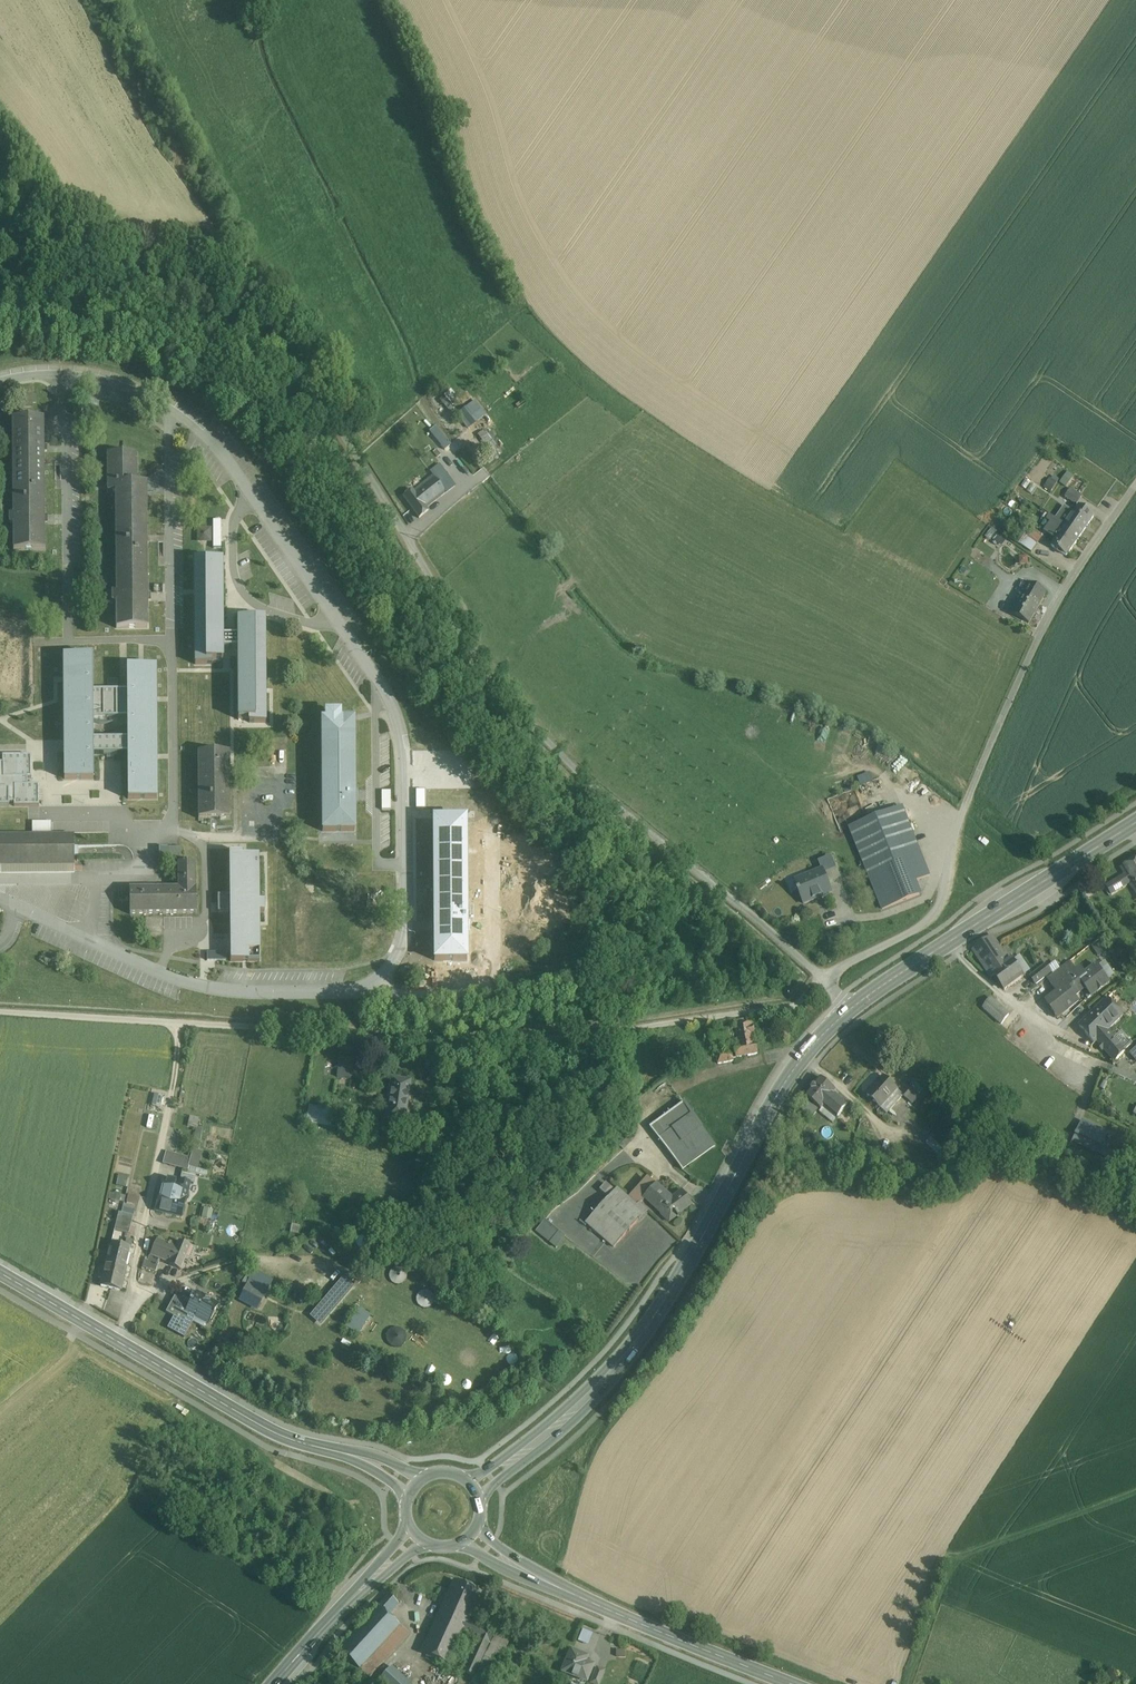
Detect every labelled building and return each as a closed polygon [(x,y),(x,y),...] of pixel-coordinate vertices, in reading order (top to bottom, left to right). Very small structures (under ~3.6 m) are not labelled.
[(475,399),(467,404),(472,411),(480,406),(475,399)] [(480,406),(472,411),(467,404),(460,410),(470,425),(486,414),(480,406)] [(14,553),(47,553),(46,420),(12,421),(14,553)] [(448,442),(432,425),(427,429),(443,447),(448,442)] [(137,452),(106,452),(106,490),(114,490),(115,591),(111,591),(111,601),(115,601),(116,628),(147,627),(146,483),(137,483),(137,452)] [(455,482),(440,463),(431,470),(434,474),(446,489),(455,482)] [(1067,470),(1061,480),(1067,485),(1074,475),(1067,470)] [(434,474),(415,489),(413,487),(405,493),(420,513),(429,506),(427,504),(446,489),(434,474)] [(1049,478),(1043,487),(1051,492),(1057,482),(1049,478)] [(1082,496),(1071,488),(1065,497),(1076,505),(1082,496)] [(1056,518),(1065,523),(1071,510),(1062,505),(1056,518)] [(1079,506),(1065,526),(1080,536),(1094,516),(1079,506)] [(1065,526),(1050,515),(1047,520),(1051,523),(1046,530),(1047,533),(1056,539),(1051,546),(1066,556),(1080,536),(1065,526)] [(999,546),(1005,540),(992,527),(986,533),(999,546)] [(1021,531),(1015,541),(1019,544),(1026,535),(1021,531)] [(1038,543),(1026,535),(1019,544),(1032,553),(1038,543)] [(222,560),(194,560),(194,664),(224,664),(223,649),(237,649),(237,724),(266,723),(267,619),(236,619),(236,635),(224,635),(222,560)] [(1030,584),(1018,605),(1015,603),(1010,613),(1029,624),(1046,593),(1030,584)] [(0,624),(0,690),(27,690),(26,623),(0,624)] [(92,656),(62,656),(63,680),(64,779),(94,779),(94,756),(127,756),(127,800),(158,800),(156,667),(127,667),(127,692),(93,692),(92,656)] [(321,721),(322,834),(355,833),(354,721),(321,721)] [(229,752),(197,752),(197,818),(229,818),(229,752)] [(31,758),(3,758),(3,768),(0,768),(0,811),(10,810),(10,805),(15,804),(15,809),(39,808),(39,788),(27,788),(27,779),(31,779),(31,758)] [(902,807),(850,827),(882,909),(919,894),(914,881),(929,875),(902,807)] [(464,819),(433,819),(434,915),(430,915),(430,925),(433,925),(434,950),(466,950),(464,819)] [(0,835),(0,866),(73,866),(73,834),(0,835)] [(185,851),(160,851),(161,862),(185,861),(185,851)] [(242,855),(230,855),(230,896),(218,896),(218,915),(230,915),(231,961),(260,961),(259,912),(265,912),(265,901),(260,901),(259,856),(247,857),(247,856),(242,856),(242,855)] [(1120,868),(1124,874),(1106,886),(1111,895),(1130,883),(1135,894),(1135,858),(1120,868)] [(832,859),(820,864),(822,870),(823,870),(826,876),(837,871),(832,859)] [(177,887),(128,888),(129,915),(196,913),(195,888),(194,863),(177,863),(177,887)] [(822,870),(796,881),(800,891),(798,892),(798,894),(799,893),(804,904),(832,893),(826,876),(823,870),(822,870)] [(1004,953),(992,936),(974,948),(991,972),(994,970),(1010,958),(1006,952),(1004,953)] [(1010,958),(994,970),(1004,984),(1021,972),(1021,970),(1012,957),(1010,958)] [(1070,958),(1058,966),(1064,976),(1065,976),(1077,968),(1076,967),(1070,958)] [(1046,960),(1030,971),(1036,979),(1051,968),(1046,960)] [(1109,979),(1097,962),(1086,971),(1082,965),(1081,965),(1081,964),(1076,967),(1077,968),(1080,966),(1089,980),(1085,983),(1090,991),(1096,986),(1097,987),(1109,979)] [(1077,968),(1065,976),(1064,976),(1053,984),(1056,988),(1046,996),(1057,1011),(1068,1003),(1066,1002),(1077,994),(1074,990),(1085,983),(1089,980),(1080,966),(1077,968)] [(1058,966),(1047,974),(1053,984),(1064,976),(1058,966)] [(1008,1008),(990,993),(983,1003),(1000,1017),(1008,1008)] [(1106,995),(1079,1019),(1094,1036),(1097,1033),(1115,1054),(1124,1045),(1106,1025),(1122,1010),(1108,994),(1107,994),(1106,993),(1105,994),(1106,995)] [(751,1018),(735,1021),(735,1025),(723,1028),(725,1041),(738,1038),(739,1043),(755,1040),(754,1035),(755,1035),(753,1022),(752,1023),(751,1018)] [(723,1028),(710,1030),(713,1043),(725,1041),(723,1028)] [(739,1043),(734,1044),(734,1046),(732,1047),(732,1046),(716,1048),(718,1059),(733,1057),(733,1055),(757,1050),(755,1040),(739,1043)] [(883,1073),(866,1091),(880,1104),(896,1086),(883,1073)] [(835,1087),(820,1074),(805,1092),(820,1105),(822,1103),(836,1114),(848,1100),(834,1089),(835,1087)] [(408,1082),(391,1080),(386,1119),(403,1122),(408,1082)] [(908,1083),(902,1090),(907,1095),(914,1088),(908,1083)] [(684,1099),(650,1123),(668,1147),(682,1166),(715,1143),(702,1124),(702,1123),(684,1099)] [(1106,1125),(1081,1112),(1076,1123),(1075,1123),(1074,1125),(1078,1127),(1075,1132),(1104,1147),(1108,1139),(1101,1136),(1106,1125)] [(196,1128),(198,1119),(189,1118),(188,1127),(196,1129),(196,1128)] [(192,1150),(193,1150),(198,1151),(202,1129),(196,1128),(196,1129),(192,1150)] [(629,1132),(620,1141),(624,1146),(633,1136),(629,1132)] [(188,1167),(196,1169),(201,1152),(198,1151),(193,1150),(190,1162),(188,1167)] [(190,1162),(172,1158),(173,1154),(166,1152),(162,1164),(169,1166),(182,1170),(187,1171),(188,1167),(190,1162)] [(196,1169),(188,1167),(187,1171),(182,1170),(179,1180),(189,1183),(192,1184),(196,1169)] [(207,1170),(197,1167),(195,1174),(206,1177),(207,1170)] [(648,1175),(629,1195),(632,1197),(647,1180),(654,1187),(658,1184),(648,1175)] [(179,1183),(163,1178),(154,1210),(180,1217),(189,1183),(179,1180),(179,1183)] [(598,1187),(607,1195),(613,1188),(604,1180),(598,1187)] [(647,1180),(632,1197),(638,1203),(640,1202),(645,1197),(654,1187),(647,1180)] [(673,1196),(659,1183),(658,1184),(654,1187),(645,1197),(668,1217),(676,1211),(678,1214),(694,1202),(684,1189),(673,1196)] [(613,1188),(634,1206),(638,1203),(632,1197),(629,1195),(617,1184),(613,1188)] [(593,1211),(621,1237),(642,1213),(634,1206),(613,1188),(607,1195),(593,1211)] [(140,1197),(128,1194),(126,1202),(138,1205),(140,1197)] [(638,1203),(634,1206),(642,1213),(647,1208),(640,1202),(638,1203)] [(585,1220),(613,1245),(621,1237),(593,1211),(585,1220)] [(120,1214),(117,1213),(113,1231),(128,1234),(131,1216),(120,1214)] [(565,1232),(544,1217),(536,1228),(558,1243),(565,1232)] [(300,1225),(292,1224),(290,1231),(298,1233),(300,1225)] [(177,1247),(156,1239),(149,1257),(159,1261),(169,1265),(168,1268),(177,1271),(187,1245),(179,1242),(177,1247)] [(125,1247),(111,1244),(105,1273),(101,1272),(99,1280),(103,1281),(102,1288),(121,1291),(130,1248),(125,1247)] [(159,1261),(149,1257),(147,1262),(144,1262),(142,1267),(155,1272),(159,1261)] [(248,1286),(262,1294),(265,1295),(270,1286),(253,1276),(248,1286)] [(317,1311),(325,1318),(351,1286),(343,1280),(317,1311)] [(262,1294),(248,1286),(240,1300),(254,1308),(262,1294)] [(214,1312),(218,1305),(197,1293),(192,1302),(190,1302),(190,1303),(191,1304),(187,1311),(196,1316),(208,1323),(213,1312),(214,1312)] [(176,1294),(169,1306),(177,1310),(184,1298),(176,1294)] [(257,1309),(265,1295),(262,1294),(254,1308),(257,1309)] [(170,1323),(187,1332),(196,1316),(187,1311),(191,1304),(190,1303),(190,1302),(184,1298),(177,1310),(169,1306),(166,1313),(174,1317),(170,1323)] [(372,1317),(357,1308),(344,1329),(360,1338),(372,1317)] [(325,1318),(317,1311),(312,1317),(320,1323),(325,1318)] [(187,1332),(170,1323),(167,1329),(184,1338),(187,1332)] [(480,1593),(452,1581),(439,1610),(467,1622),(480,1593)] [(388,1595),(339,1649),(368,1675),(407,1633),(388,1615),(398,1604),(388,1595)] [(467,1622),(439,1610),(421,1652),(448,1664),(463,1630),(467,1622)] [(493,1634),(467,1622),(463,1630),(478,1636),(460,1676),(472,1681),(475,1675),(481,1661),(493,1634)] [(493,1634),(481,1661),(490,1665),(484,1679),(475,1675),(472,1681),(479,1683),(489,1683),(508,1640),(493,1634)] [(533,1638),(526,1635),(521,1645),(528,1648),(533,1638)] [(582,1653),(571,1649),(565,1662),(568,1663),(565,1671),(586,1680),(592,1665),(579,1659),(582,1653)] [(490,1665),(481,1661),(475,1675),(484,1679),(490,1665)] [(376,1683),(377,1683),(409,1683),(391,1667),(376,1683)] [(596,1667),(591,1681),(598,1683),(603,1669),(596,1667)]
